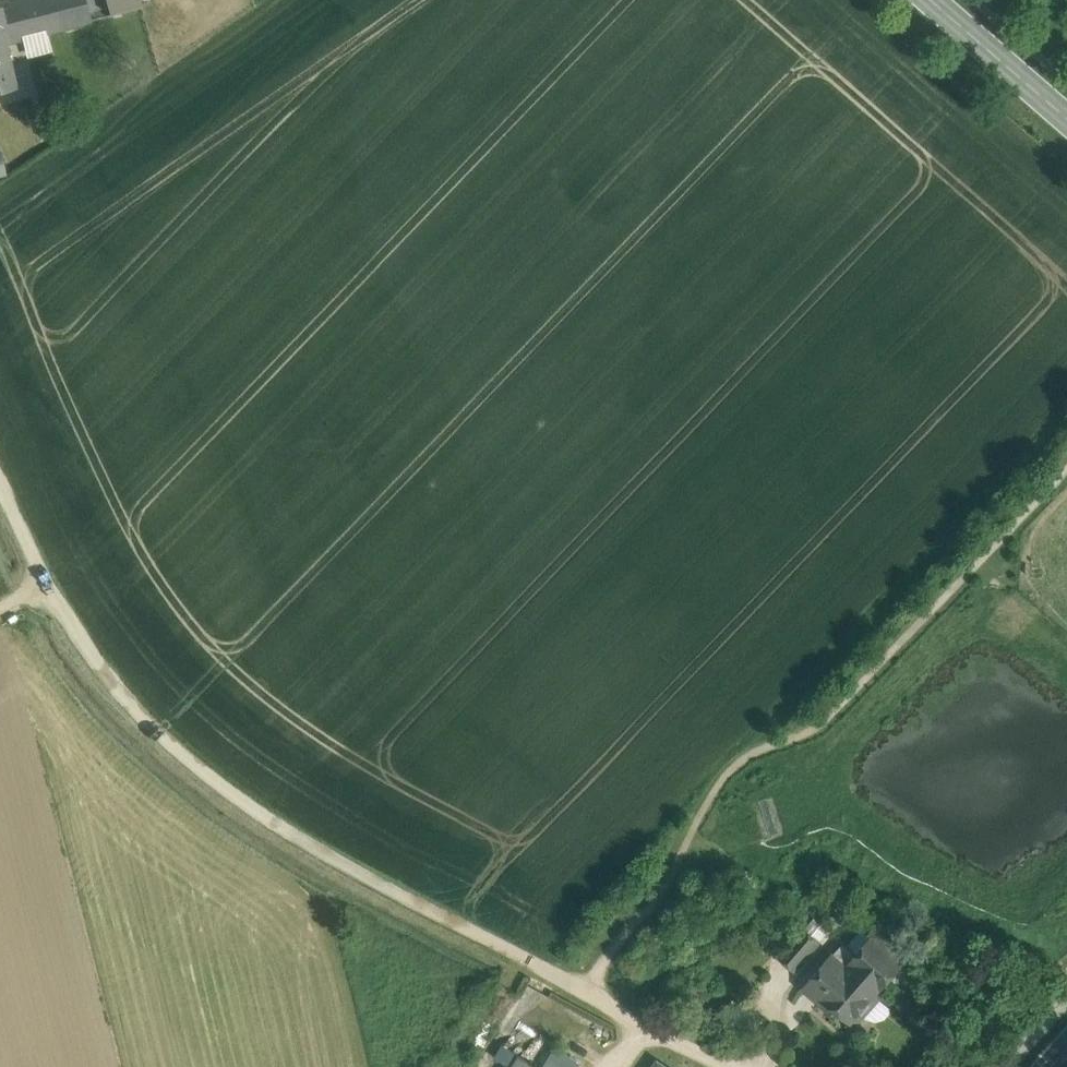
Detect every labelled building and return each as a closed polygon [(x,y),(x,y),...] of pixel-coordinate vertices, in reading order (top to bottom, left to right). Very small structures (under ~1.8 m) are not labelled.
[(3,43),(23,38),(23,36),(90,20),(85,0),(13,0),(0,3),(0,29),(3,43)] [(110,14),(142,6),(140,0),(106,0),(110,14)] [(14,85),(3,43),(0,29),(0,88),(14,85)] [(795,925),(786,919),(781,928),(789,933),(795,925)] [(804,928),(780,957),(795,969),(819,941),(804,928)] [(871,937),(862,928),(848,945),(844,941),(832,954),(846,966),(848,963),(879,990),(904,961),(874,934),(871,937)] [(846,966),(832,954),(804,987),(820,1001),(823,997),(851,1020),(863,1006),(870,1005),(879,996),(879,990),(848,963),(846,966)] [(803,1066),(826,1066),(828,1064),(815,1053),(803,1066)] [(520,1055),(512,1066),(538,1066),(520,1055)]
